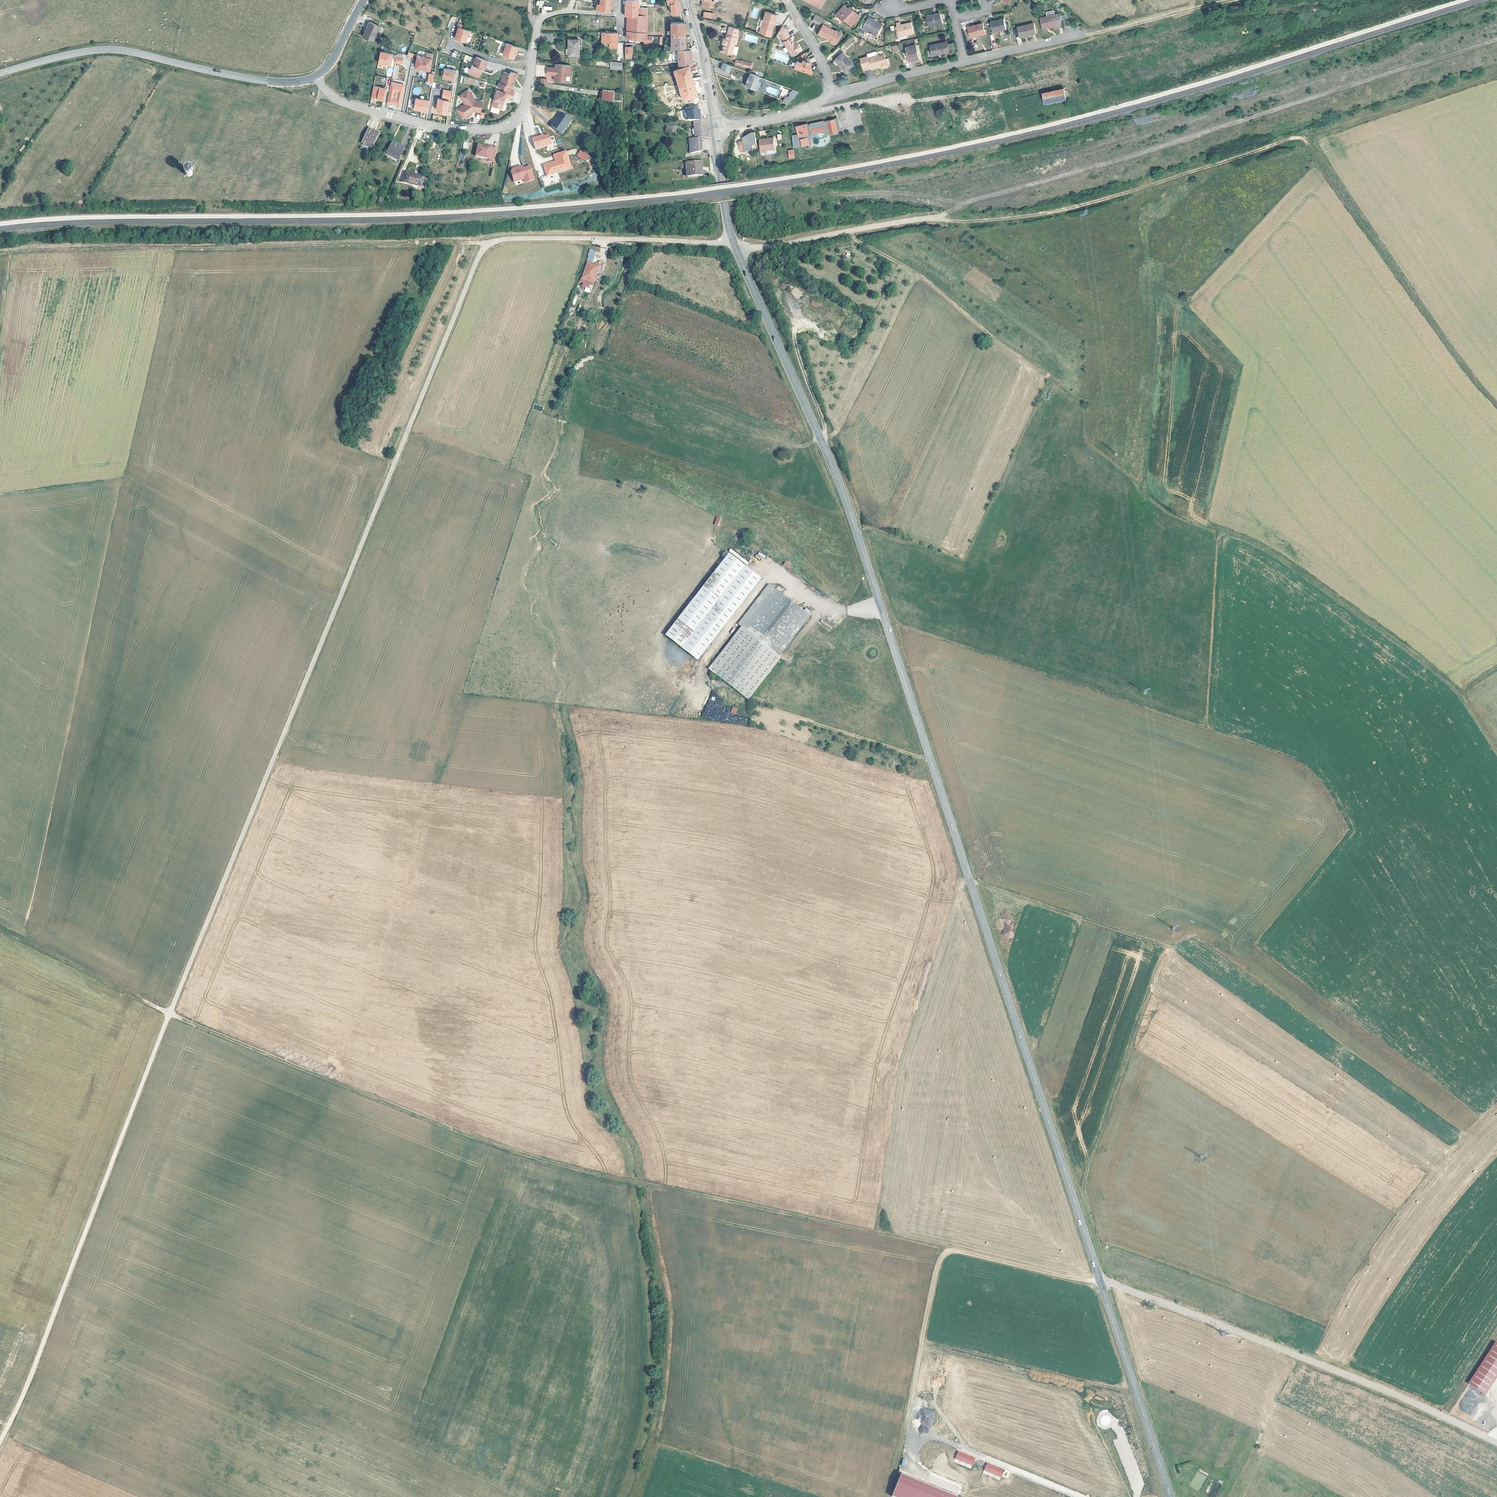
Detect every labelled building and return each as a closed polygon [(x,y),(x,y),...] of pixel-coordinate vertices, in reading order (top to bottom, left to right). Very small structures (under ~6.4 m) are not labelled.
[(599,11),(610,12),(611,3),(612,0),(600,0),(599,5),(599,11)] [(677,0),(667,0),(666,0),(667,6),(669,6),(671,15),(679,12),(677,6),(676,3),(678,2),(677,0)] [(710,2),(710,0),(697,0),(702,1),(701,7),(709,9),(710,2)] [(820,9),(825,0),(803,0),(820,9)] [(625,16),(627,16),(646,16),(646,9),(640,9),(640,12),(637,12),(637,8),(639,8),(639,1),(625,1),(625,9),(625,16)] [(844,5),(835,14),(842,21),(844,18),(850,25),(858,17),(855,14),(856,14),(849,7),(847,9),(844,5)] [(770,39),(773,28),(772,27),(773,24),(774,25),(776,17),(765,13),(759,35),(770,39)] [(939,13),(926,15),(928,25),(941,23),(939,13)] [(826,20),(815,14),(812,20),(822,26),(819,33),(831,40),(831,42),(834,43),(836,43),(841,34),(823,25),(826,20)] [(1053,26),(1053,29),(1063,27),(1060,14),(1040,19),(1042,30),(1047,29),(1047,27),(1053,26)] [(870,19),(866,17),(862,28),(876,34),(881,23),(871,18),(870,19)] [(1003,18),(991,21),(994,32),(1006,29),(1003,18)] [(373,41),(380,26),(370,21),(363,36),(373,41)] [(913,33),(910,21),(906,22),(907,23),(901,25),(900,21),(896,23),(899,36),(913,33)] [(626,32),(645,33),(645,23),(627,22),(627,27),(626,32)] [(457,31),(456,34),(454,38),(465,42),(469,30),(460,28),(461,24),(458,23),(455,31),(457,31)] [(670,37),(683,37),(683,30),(683,23),(669,23),(670,37)] [(978,34),(978,35),(985,34),(982,23),(968,27),(971,36),(978,34)] [(1019,28),(1015,29),(1016,36),(1021,35),(1021,37),(1036,33),(1034,24),(1019,27),(1020,32),(1019,28)] [(794,46),(792,43),(784,29),(781,27),(775,36),(788,59),(797,53),(798,52),(797,51),(798,50),(796,45),(794,46)] [(731,56),(736,39),(735,39),(737,31),(732,29),(731,35),(726,34),(725,36),(723,41),(722,41),(720,46),(722,46),(720,53),(731,56)] [(643,40),(644,40),(645,33),(626,32),(626,35),(626,39),(643,40)] [(617,48),(617,43),(616,33),(600,33),(600,34),(603,34),(603,43),(610,43),(610,48),(617,48)] [(684,49),(683,37),(670,37),(670,49),(684,49)] [(852,37),(844,43),(847,47),(855,41),(852,37)] [(579,39),(569,39),(568,55),(578,55),(579,39)] [(946,42),(930,45),(933,55),(948,52),(948,51),(946,44),(946,42)] [(516,59),(517,54),(518,51),(519,52),(521,48),(509,44),(505,55),(516,59)] [(915,45),(905,47),(906,51),(903,52),(904,57),(905,58),(908,57),(909,61),(918,59),(915,45)] [(380,51),(377,62),(390,65),(392,53),(380,51)] [(677,52),(677,66),(686,66),(691,66),(690,58),(690,51),(677,52)] [(883,67),(887,68),(889,67),(891,65),(888,59),(886,59),(885,55),(880,56),(880,55),(878,55),(878,53),(876,52),(867,54),(868,56),(861,59),(864,71),(872,69),(872,70),(880,68),(880,66),(883,65),(883,67)] [(844,53),(836,60),(847,73),(855,66),(844,53)] [(425,56),(416,55),(414,67),(419,68),(423,69),(429,70),(431,57),(425,56)] [(476,57),(473,66),(472,65),(469,74),(478,77),(480,76),(481,72),(480,71),(481,69),(485,69),(487,61),(476,57)] [(741,63),(735,61),(734,65),(740,67),(751,71),(752,66),(741,63)] [(610,69),(620,70),(621,63),(610,62),(610,69)] [(795,63),(793,70),(808,76),(811,70),(810,65),(801,62),(800,65),(795,63)] [(571,66),(555,64),(554,68),(547,67),(546,74),(553,75),(553,80),(564,82),(565,76),(569,77),(571,66)] [(730,67),(721,64),(719,70),(727,74),(730,67)] [(673,70),(681,100),(696,96),(690,76),(686,66),(677,66),(670,67),(671,71),(673,70)] [(443,67),(442,77),(453,79),(455,70),(443,67)] [(506,73),(503,83),(501,83),(500,87),(506,89),(512,91),(513,87),(514,87),(517,79),(519,80),(521,75),(513,72),(512,74),(506,73)] [(749,75),(748,79),(746,83),(744,87),(753,91),(758,79),(749,75)] [(463,84),(475,86),(476,79),(464,77),(463,84)] [(399,103),(400,96),(401,96),(403,83),(390,81),(386,101),(392,102),(392,101),(395,101),(396,103),(398,104),(399,103)] [(375,100),(382,102),(384,88),(373,85),(370,98),(376,99),(375,100)] [(447,113),(451,90),(443,89),(441,99),(437,98),(435,108),(438,109),(440,112),(447,113)] [(462,117),(471,112),(470,111),(472,109),(473,110),(480,111),(482,101),(475,100),(468,89),(459,94),(464,103),(456,109),(462,117)] [(512,91),(506,89),(505,93),(498,91),(493,106),(501,109),(503,109),(507,98),(514,100),(516,92),(512,91)] [(1043,94),(1044,97),(1046,104),(1063,100),(1066,100),(1063,89),(1043,94)] [(599,106),(610,109),(612,94),(602,92),(599,106)] [(785,99),(781,103),(786,105),(796,94),(791,92),(787,96),(785,99)] [(429,100),(415,97),(413,108),(418,108),(421,109),(421,110),(427,111),(429,100)] [(562,134),(572,119),(561,111),(550,126),(562,134)] [(827,132),(828,136),(837,134),(837,133),(839,133),(839,130),(837,130),(835,120),(825,122),(823,123),(823,122),(808,124),(809,125),(807,126),(806,124),(795,126),(796,134),(797,137),(791,138),(792,149),(800,147),(800,149),(808,147),(806,140),(807,139),(807,138),(809,135),(827,132)] [(706,134),(705,122),(698,122),(692,122),(693,138),(701,139),(705,139),(705,136),(705,134),(706,134)] [(359,143),(370,148),(377,134),(372,132),(372,133),(366,130),(359,143)] [(806,140),(808,147),(810,147),(809,142),(810,140),(811,138),(813,137),(815,135),(818,134),(820,134),(822,135),(826,136),(828,136),(827,132),(809,135),(807,138),(807,139),(806,140)] [(540,136),(531,139),(535,150),(551,144),(548,136),(547,136),(543,137),(541,137),(540,136)] [(701,139),(693,138),(687,139),(688,155),(699,153),(699,142),(702,142),(701,139)] [(758,150),(773,149),(772,138),(757,139),(758,150)] [(754,144),(754,139),(738,142),(739,147),(738,147),(739,152),(744,151),(744,150),(752,148),(751,145),(754,144)] [(391,142),(385,153),(396,159),(402,147),(391,142)] [(487,160),(493,161),(496,146),(487,144),(486,146),(485,146),(485,147),(482,147),(483,146),(476,144),(474,155),(488,158),(487,160)] [(585,162),(588,156),(578,150),(575,156),(585,162)] [(542,165),(546,176),(570,168),(565,151),(552,155),(554,161),(555,163),(552,164),(551,162),(542,165)] [(686,177),(701,176),(700,162),(685,164),(685,165),(680,165),(680,170),(685,170),(686,177)] [(533,179),(529,166),(523,168),(522,166),(512,169),(511,171),(514,181),(524,178),(528,177),(529,181),(533,179)] [(190,168),(188,168),(186,169),(185,170),(185,172),(185,173),(185,175),(187,176),(188,177),(190,177),(191,176),(192,175),(193,173),(193,172),(192,170),(191,169),(190,168)] [(422,177),(404,172),(402,182),(420,186),(422,177)] [(597,271),(598,272),(601,265),(599,265),(600,263),(597,262),(597,264),(593,263),(597,253),(591,251),(589,255),(590,256),(588,261),(582,277),(593,282),(597,271)] [(726,555),(664,637),(697,663),(760,580),(726,555)] [(741,628),(742,629),(773,591),(767,586),(737,626),(741,628)] [(777,657),(808,617),(773,591),(742,629),(777,657)] [(742,629),(741,628),(708,671),(746,701),(779,658),(777,657),(742,629)] [(1468,1384),(1485,1395),(1496,1377),(1496,1343),(1496,1342),(1468,1384)] [(1106,1427),(1111,1419),(1104,1415),(1099,1422),(1106,1427)] [(958,1451),(955,1459),(972,1466),(976,1458),(958,1451)] [(984,1472),(1001,1477),(1004,1469),(987,1463),(984,1472)] [(984,1470),(983,1473),(999,1480),(1000,1477),(984,1470)] [(957,1493),(900,1475),(892,1496),(956,1496),(957,1493)]
